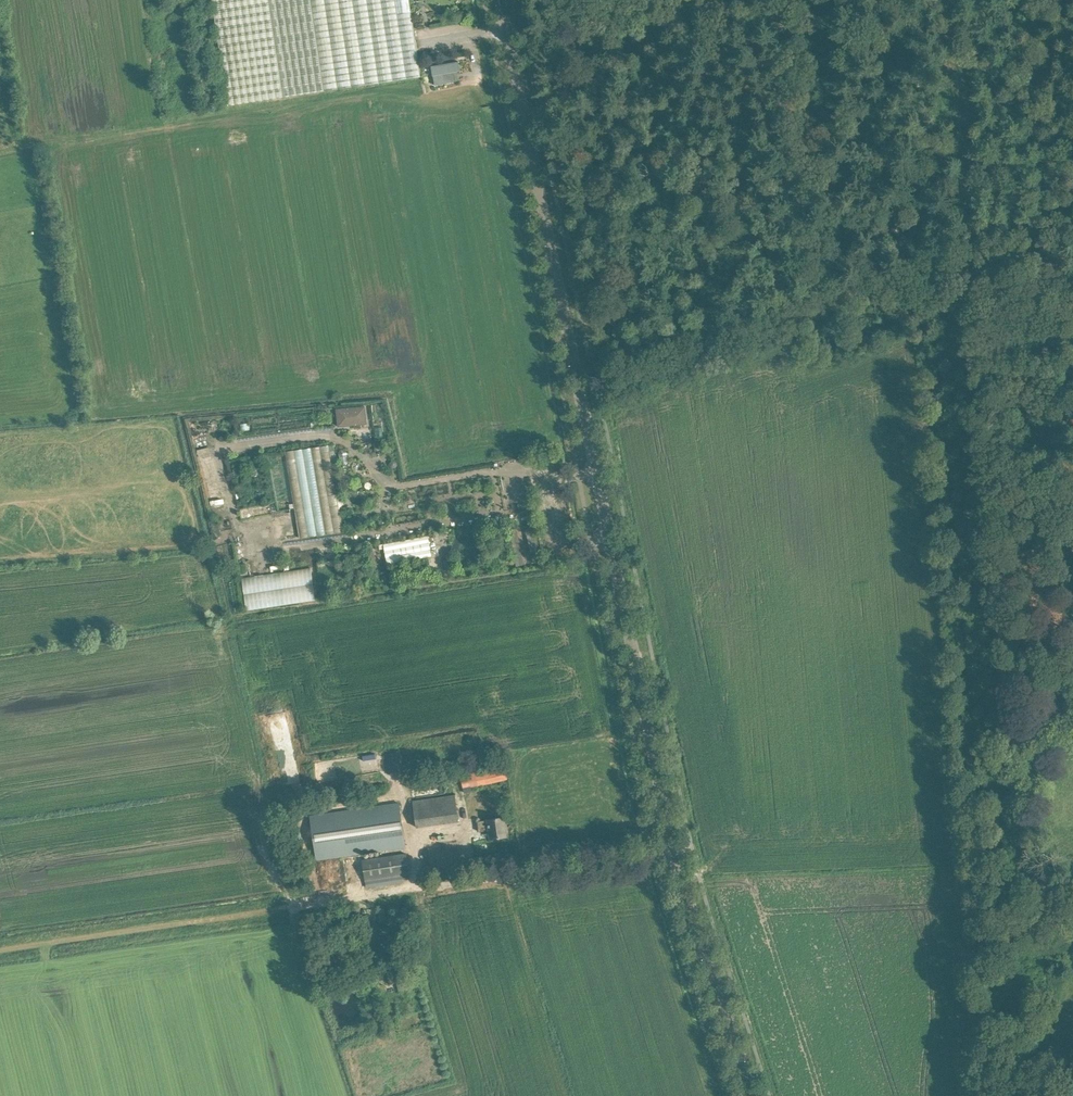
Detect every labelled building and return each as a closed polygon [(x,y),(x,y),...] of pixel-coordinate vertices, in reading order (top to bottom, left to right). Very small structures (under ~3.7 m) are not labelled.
[(228,106),(421,77),(410,0),(212,0),(228,106)] [(458,61),(431,66),(434,85),(456,81),(454,72),(460,71),(458,61)] [(365,406),(336,408),(338,426),(354,425),(354,427),(361,427),(361,424),(367,424),(365,406)] [(299,538),(343,531),(329,444),(285,452),(299,538)] [(200,456),(212,453),(210,446),(198,449),(200,456)] [(509,529),(516,565),(541,561),(532,509),(520,511),(520,515),(516,516),(518,527),(509,529)] [(428,535),(383,543),(384,547),(387,564),(432,556),(428,535)] [(321,561),(322,572),(339,569),(337,558),(321,561)] [(451,559),(444,560),(446,570),(453,569),(451,559)] [(315,600),(311,567),(242,577),(247,610),(315,600)] [(471,785),(497,780),(508,778),(505,765),(494,767),(460,774),(463,787),(471,785)] [(458,821),(457,810),(455,794),(414,800),(415,816),(417,827),(458,821)] [(316,859),(371,851),(405,846),(399,803),(310,815),(315,849),(316,859)] [(506,836),(504,817),(478,821),(479,831),(489,830),(490,839),(506,836)] [(416,905),(409,858),(321,871),(327,918),(416,905)] [(387,975),(390,985),(398,982),(400,990),(409,987),(403,970),(387,975)]
